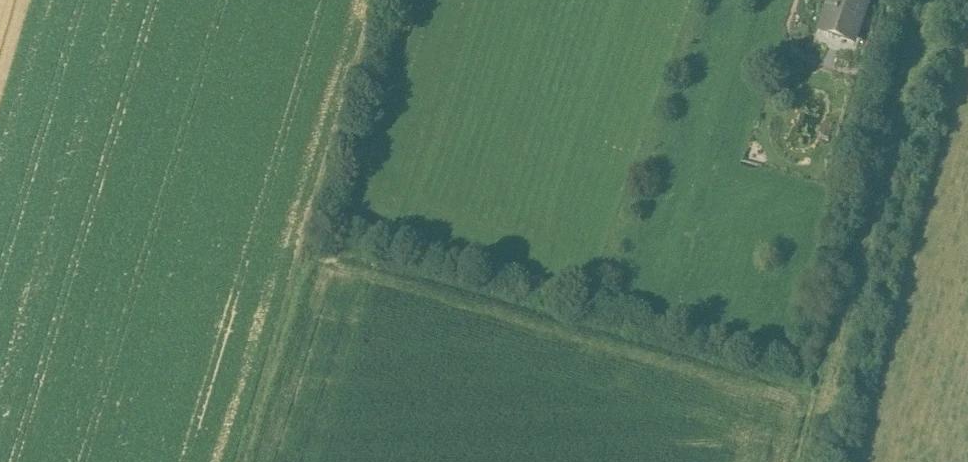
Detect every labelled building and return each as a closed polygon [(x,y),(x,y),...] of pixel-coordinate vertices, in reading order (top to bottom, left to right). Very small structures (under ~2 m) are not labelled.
[(823,31),(852,41),(866,0),(834,0),(823,31)]
